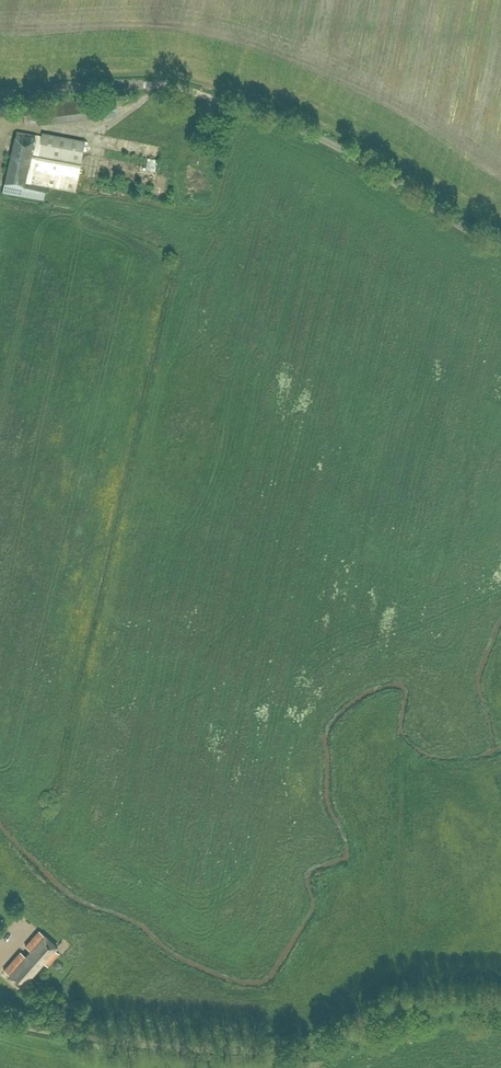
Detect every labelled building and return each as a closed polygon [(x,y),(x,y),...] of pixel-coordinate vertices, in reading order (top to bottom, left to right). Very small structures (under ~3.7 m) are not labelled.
[(84,141),(41,132),(41,134),(16,129),(4,191),(29,195),(31,182),(75,190),(84,141)] [(138,137),(137,145),(160,147),(161,138),(138,137)] [(57,946),(39,930),(25,946),(30,950),(25,956),(20,951),(3,970),(9,974),(7,976),(20,987),(43,962),(47,965),(58,952),(54,949),(57,946)]
